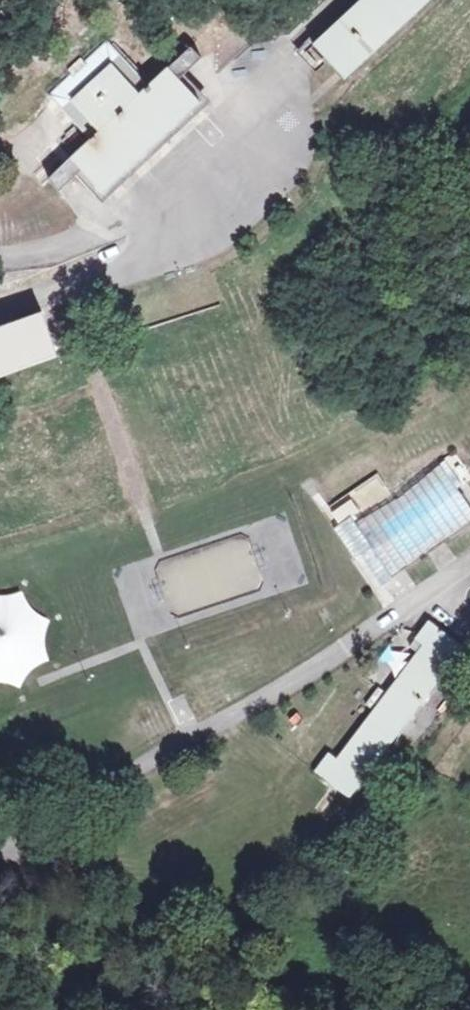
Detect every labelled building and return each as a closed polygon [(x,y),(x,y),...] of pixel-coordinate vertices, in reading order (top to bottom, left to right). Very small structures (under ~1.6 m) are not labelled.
[(304,50),(336,83),(424,0),(358,0),(304,50)] [(82,82),(60,104),(99,142),(79,163),(112,198),(210,105),(179,71),(156,91),(113,49),(92,69),(87,64),(74,73),(82,82)] [(49,359),(38,319),(35,315),(0,328),(0,376),(49,359)] [(452,451),(441,458),(459,484),(464,480),(469,476),(452,451)] [(359,508),(351,497),(334,509),(341,520),(359,508)] [(26,682),(24,668),(49,665),(41,613),(26,615),(22,591),(0,594),(0,686),(26,682)] [(428,620),(417,634),(408,646),(417,653),(385,695),(376,688),(364,704),(373,710),(339,755),(331,765),(323,759),(312,774),(346,800),(463,647),(428,620)] [(331,765),(339,755),(337,748),(323,759),(331,765)]
